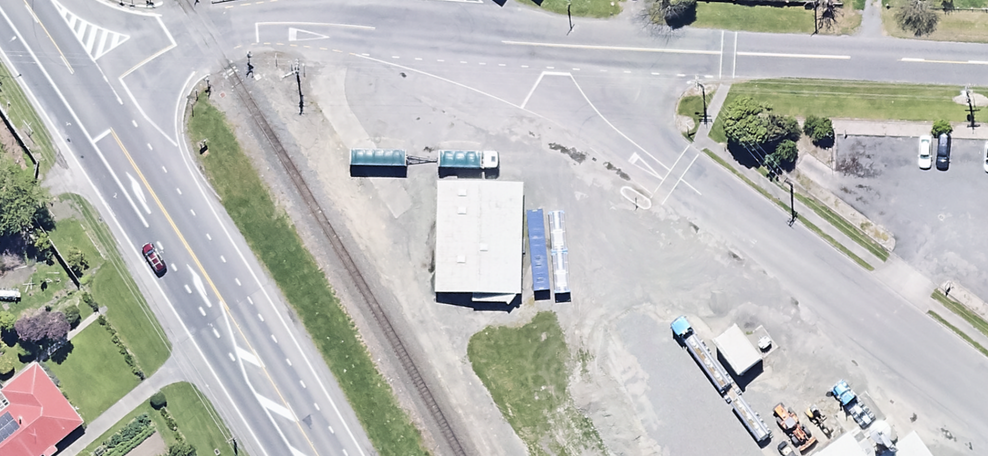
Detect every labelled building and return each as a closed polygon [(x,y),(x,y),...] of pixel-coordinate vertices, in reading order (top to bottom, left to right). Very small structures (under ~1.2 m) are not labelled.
[(446,183),(447,290),(538,289),(537,182),(446,183)] [(762,359),(735,325),(710,344),(737,378),(762,359)] [(37,366),(0,394),(0,455),(38,455),(81,424),(37,366)] [(927,430),(890,455),(866,421),(815,455),(945,455),(927,430)]
